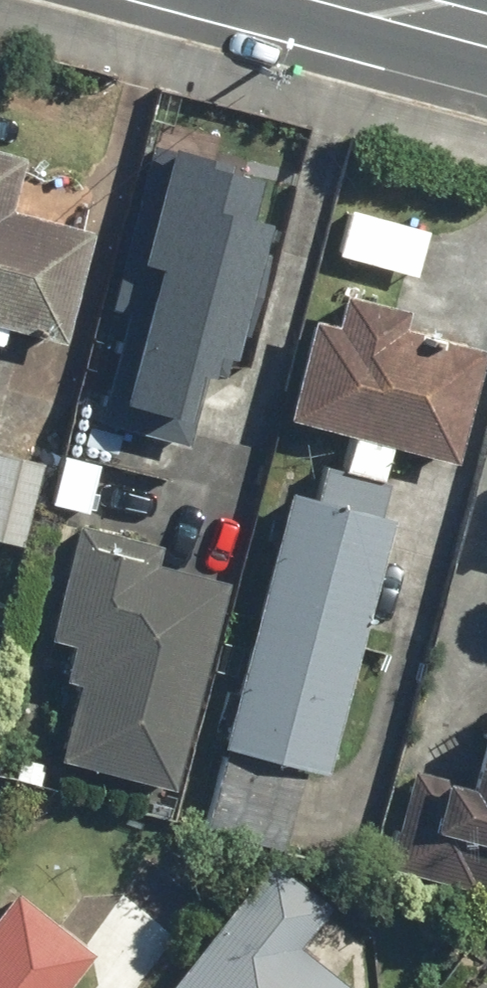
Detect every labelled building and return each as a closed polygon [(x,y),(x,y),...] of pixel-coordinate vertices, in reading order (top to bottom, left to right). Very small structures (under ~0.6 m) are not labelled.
[(182,145),(108,425),(192,447),(218,350),(239,356),(245,335),(251,336),(271,260),(265,258),(274,227),(252,221),(266,167),(182,145)] [(64,342),(94,234),(13,212),(27,160),(0,153),(0,324),(64,342)] [(335,254),(415,275),(428,229),(347,208),(335,254)] [(282,416),(451,461),(481,349),(397,326),(402,309),(340,293),(332,323),(308,317),(282,416)] [(27,544),(45,464),(0,453),(0,537),(27,544)] [(225,743),(330,771),(398,515),(387,512),(396,480),(332,463),(323,497),(292,489),(225,743)] [(54,755),(170,788),(229,583),(154,561),(159,545),(76,522),(43,635),(70,642),(60,678),(75,682),(54,755)] [(486,886),(486,722),(476,727),(461,781),(407,766),(379,865),(472,891),(474,882),(486,886)] [(201,828),(284,848),(304,771),(221,750),(201,828)] [(297,946),(329,905),(269,858),(165,987),(350,987),(297,946)] [(92,951),(12,888),(0,902),(0,987),(63,987),(92,951)]
